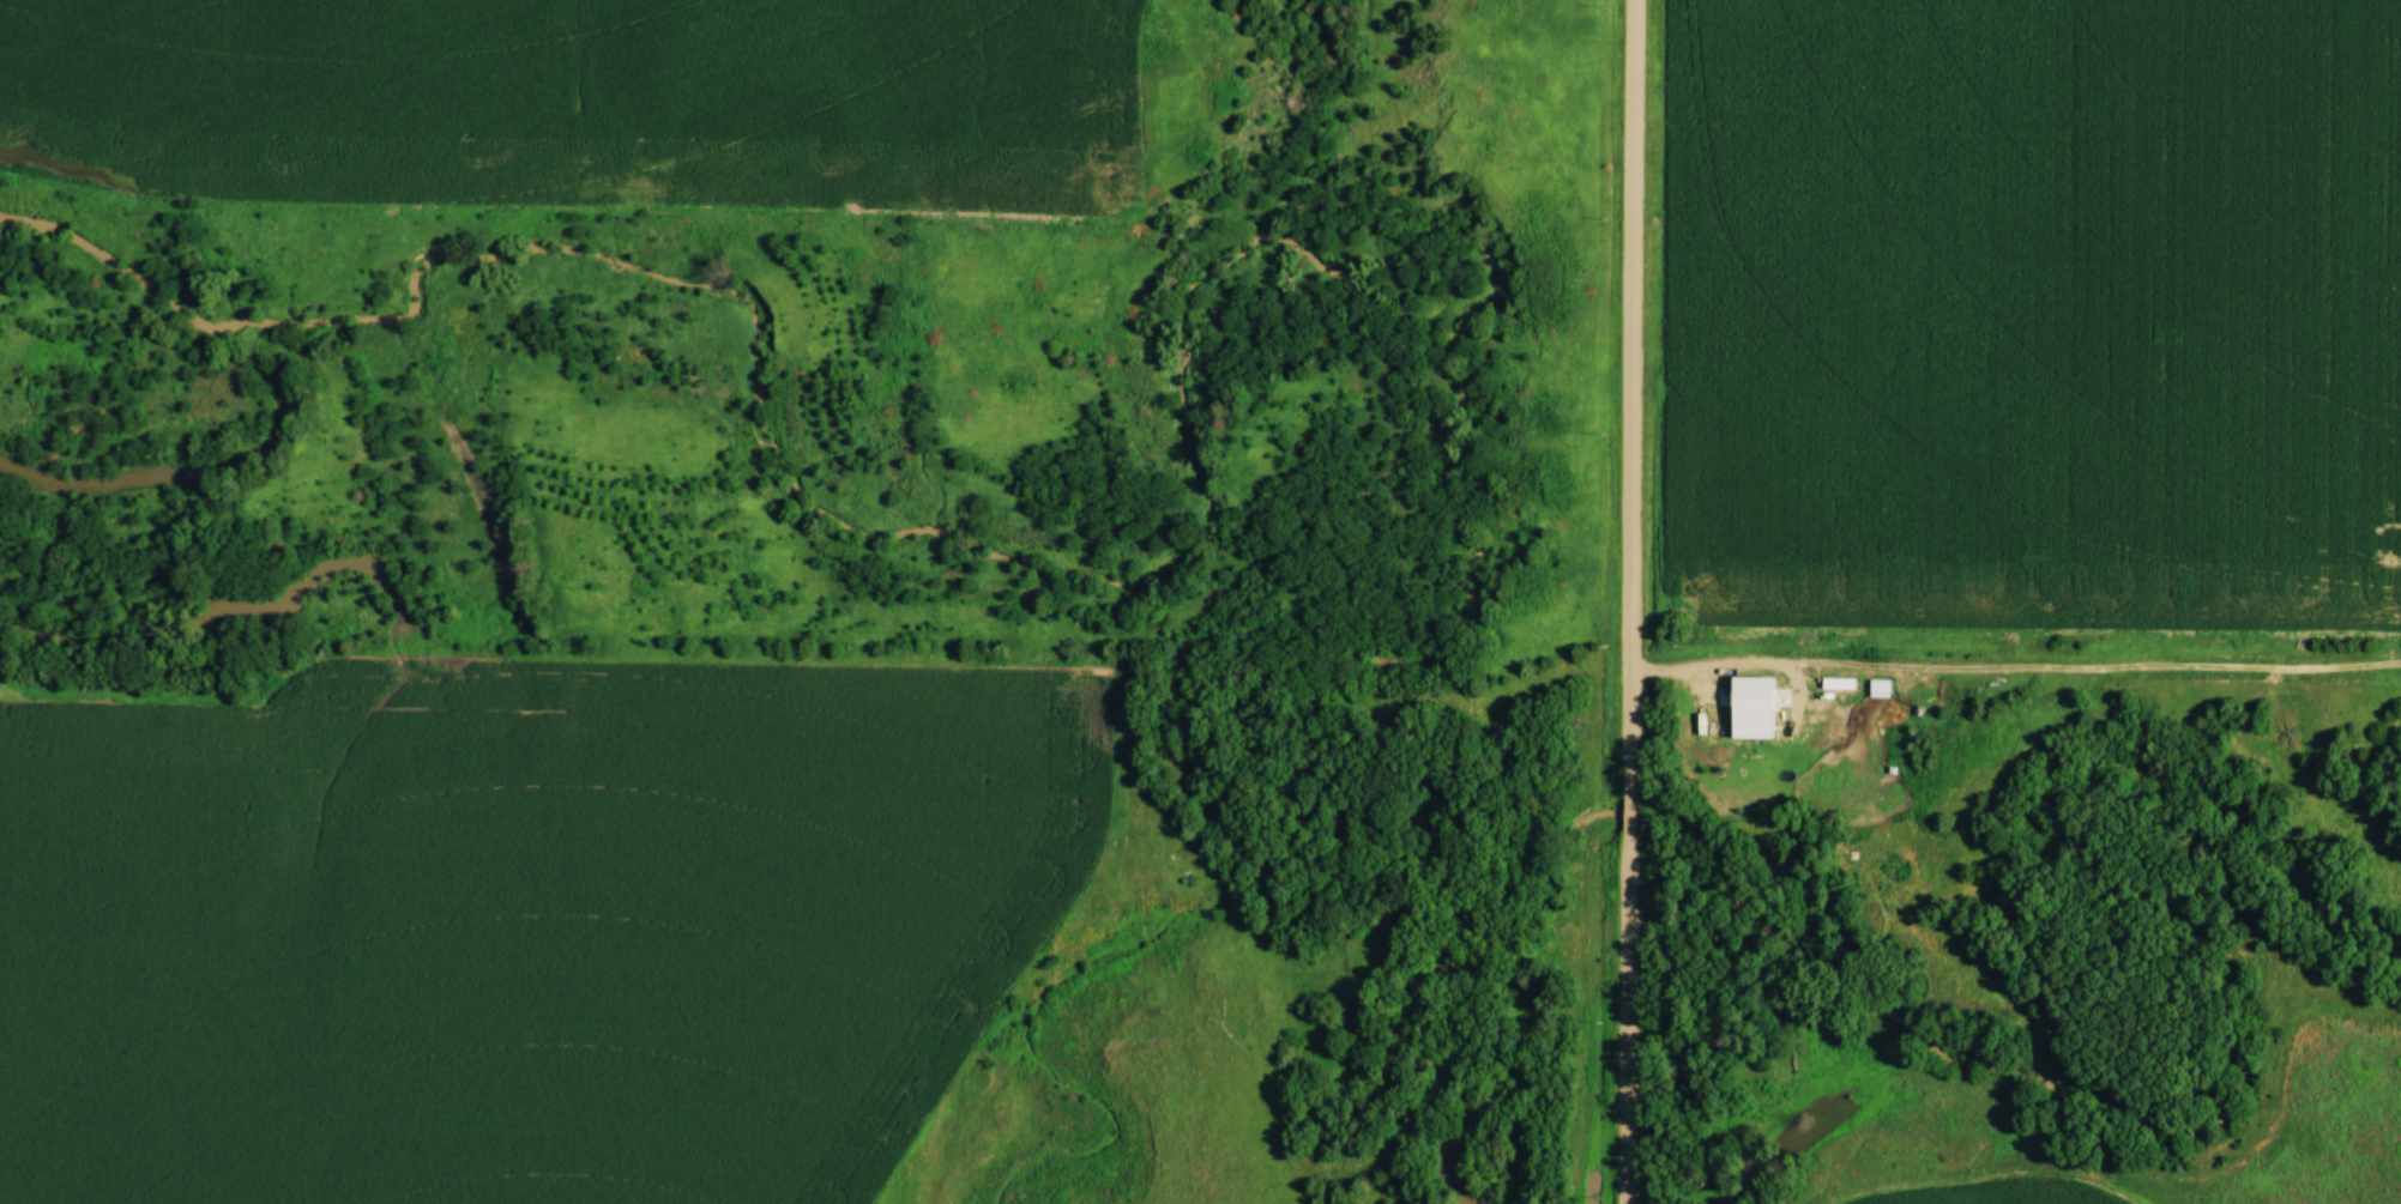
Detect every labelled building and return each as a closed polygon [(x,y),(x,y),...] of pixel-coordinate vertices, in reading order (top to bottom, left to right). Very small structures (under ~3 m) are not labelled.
[(1769,687),(1748,687),(1747,749),(1760,750),(1761,718),(1769,718),(1769,687)] [(1839,712),(1871,713),(1871,702),(1840,701),(1839,712)]
